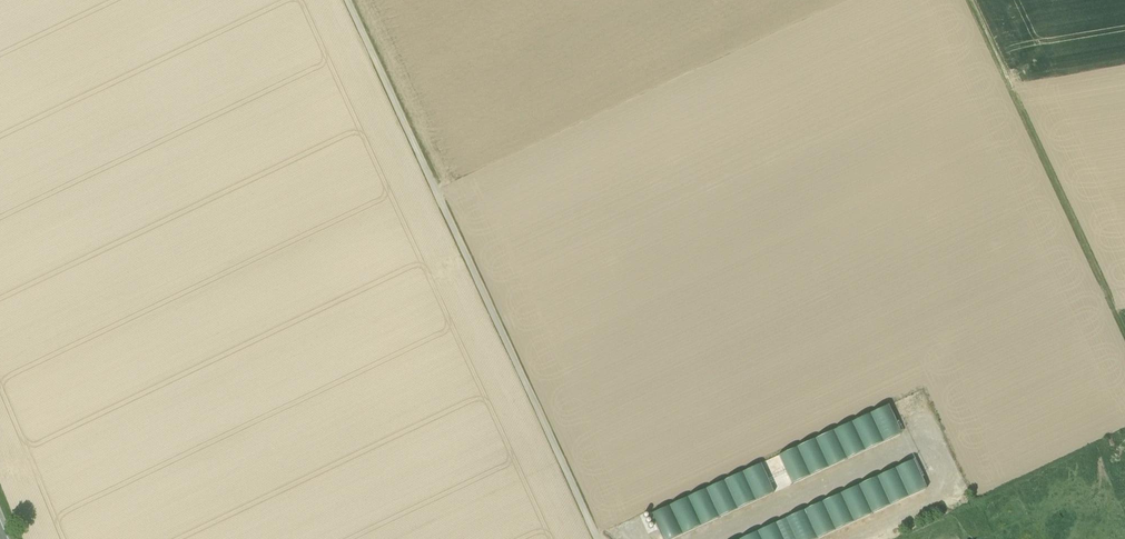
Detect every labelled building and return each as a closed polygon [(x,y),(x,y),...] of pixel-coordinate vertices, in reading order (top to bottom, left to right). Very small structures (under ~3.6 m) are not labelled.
[(888,406),(778,456),(791,484),(901,434),(888,406)] [(803,510),(817,538),(926,489),(913,460),(803,510)] [(651,514),(662,538),(672,538),(774,493),(760,464),(651,514)] [(657,530),(649,512),(640,516),(648,534),(657,530)] [(741,538),(795,538),(785,518),(741,538)]
